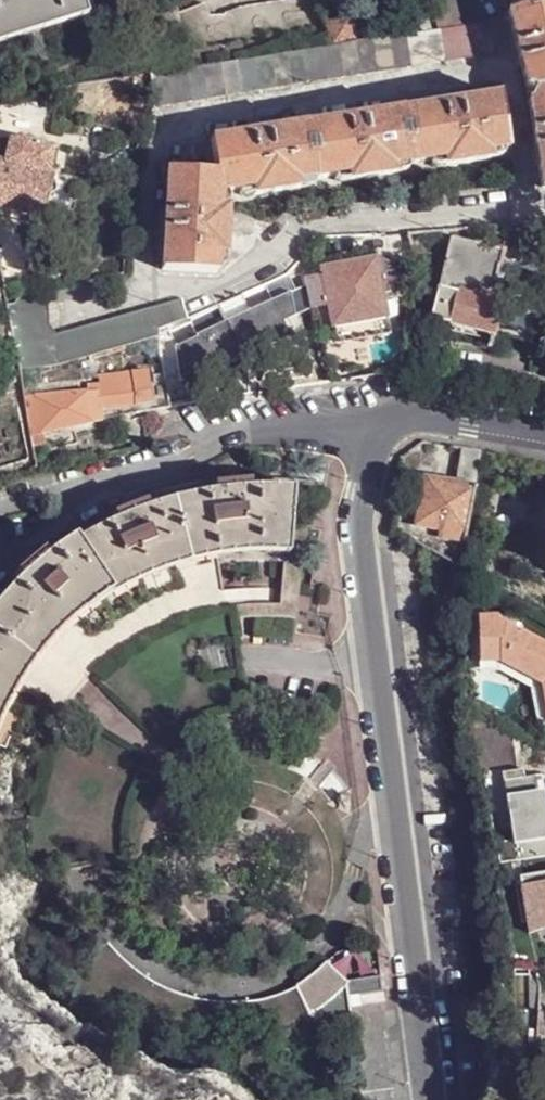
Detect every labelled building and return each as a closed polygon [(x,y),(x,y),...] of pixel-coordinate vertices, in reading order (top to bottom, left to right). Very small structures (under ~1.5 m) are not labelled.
[(47,21),(60,17),(55,0),(0,0),(0,36),(47,21)] [(47,21),(49,28),(97,14),(93,0),(55,0),(60,17),(47,21)] [(326,27),(323,20),(316,0),(298,0),(244,9),(214,17),(207,4),(184,13),(192,41),(199,48),(326,27)] [(516,12),(544,3),(544,0),(512,0),(516,12)] [(516,12),(509,14),(510,20),(529,92),(543,189),(544,188),(544,3),(516,12)] [(367,43),(353,45),(349,17),(323,20),(326,27),(332,48),(152,76),(156,106),(495,54),(491,23),(435,32),(425,33),(413,35),(390,39),(367,43)] [(423,26),(425,33),(435,32),(434,24),(423,26)] [(390,39),(413,35),(409,27),(389,30),(390,39)] [(366,34),(367,43),(390,39),(389,30),(366,34)] [(162,269),(216,272),(218,255),(224,254),(228,208),(222,207),(222,193),(254,188),(255,195),(300,189),(300,181),(349,175),(350,181),(396,174),(396,167),(445,160),(445,167),(491,160),(491,154),(509,151),(501,96),(212,140),(209,172),(168,169),(162,269)] [(0,142),(0,161),(49,173),(54,150),(19,140),(0,142)] [(49,173),(0,161),(0,209),(15,212),(42,220),(54,174),(49,173)] [(2,288),(27,284),(15,212),(0,209),(0,276),(2,288)] [(451,237),(428,321),(494,336),(507,283),(494,280),(502,250),(451,237)] [(310,331),(312,347),(318,346),(315,330),(326,328),(383,319),(380,301),(377,285),(394,283),(391,266),(374,257),(317,267),(318,274),(301,276),(303,288),(306,309),(310,331)] [(155,340),(161,381),(166,406),(209,399),(208,389),(203,359),(241,341),(246,372),(308,362),(301,312),(306,309),(303,288),(293,292),(285,274),(284,275),(262,285),(269,303),(246,312),(239,296),(238,297),(187,321),(195,340),(173,351),(164,331),(159,334),(159,337),(154,338),(155,340)] [(5,298),(18,369),(59,363),(157,335),(156,329),(184,320),(179,300),(55,333),(48,322),(47,291),(5,298)] [(326,328),(329,344),(386,335),(383,319),(326,328)] [(241,341),(203,359),(208,389),(248,383),(246,372),(241,341)] [(133,412),(166,406),(161,381),(148,383),(147,378),(127,380),(132,404),(133,412)] [(27,395),(33,434),(72,426),(92,422),(92,421),(93,421),(101,419),(101,417),(100,410),(132,404),(127,380),(94,383),(95,388),(27,395)] [(101,417),(133,412),(132,404),(100,410),(101,417)] [(99,445),(145,436),(142,416),(134,418),(133,412),(101,417),(101,419),(93,421),(99,445)] [(33,434),(35,450),(76,442),(72,426),(33,434)] [(480,449),(460,446),(453,482),(422,476),(412,523),(437,527),(462,532),(472,485),(480,449)] [(62,545),(100,601),(107,596),(131,581),(160,569),(176,564),(204,556),(215,554),(217,554),(247,551),(286,551),(289,508),(274,507),(275,484),(241,484),(233,485),(233,477),(219,478),(203,481),(205,489),(192,491),(156,501),(154,492),(126,503),(128,511),(102,522),(68,541),(62,545)] [(241,477),(241,484),(275,484),(292,485),(308,479),(275,477),(241,477)] [(295,626),(308,479),(292,485),(289,508),(286,551),(283,560),(279,608),(295,626)] [(179,486),(154,492),(156,501),(192,491),(205,489),(203,481),(179,486)] [(274,507),(289,508),(292,485),(275,484),(274,507)] [(18,685),(21,680),(28,672),(34,663),(43,651),(46,648),(63,630),(73,622),(86,610),(100,601),(62,545),(48,555),(30,571),(24,564),(6,581),(0,587),(0,719),(18,685)] [(283,560),(286,551),(247,551),(217,554),(219,563),(249,560),(283,560)] [(18,685),(62,714),(74,697),(84,685),(94,673),(106,662),(119,652),(132,642),(145,634),(160,627),(175,620),(189,614),(205,610),(225,606),(225,604),(225,601),(223,587),(219,563),(217,554),(215,554),(204,556),(176,564),(160,569),(131,581),(107,596),(100,601),(86,610),(73,622),(63,630),(46,648),(43,651),(34,663),(28,672),(21,680),(18,685)] [(544,722),(544,645),(503,622),(497,622),(496,615),(476,615),(477,660),(496,659),(526,676),(535,717),(544,722)] [(66,721),(60,716),(52,730),(59,734),(62,727),(66,721)] [(81,747),(88,733),(80,729),(76,735),(73,742),(81,747)] [(499,865),(514,862),(514,861),(544,856),(544,792),(531,776),(487,786),(499,865)] [(516,876),(524,935),(544,928),(544,872),(516,876)] [(304,1015),(316,1040),(330,1031),(347,1019),(343,987),(347,984),(346,983),(345,984),(323,965),(308,977),(291,987),(292,988),(304,1015)] [(533,1014),(532,1055),(544,1055),(544,1015),(533,1014)]
